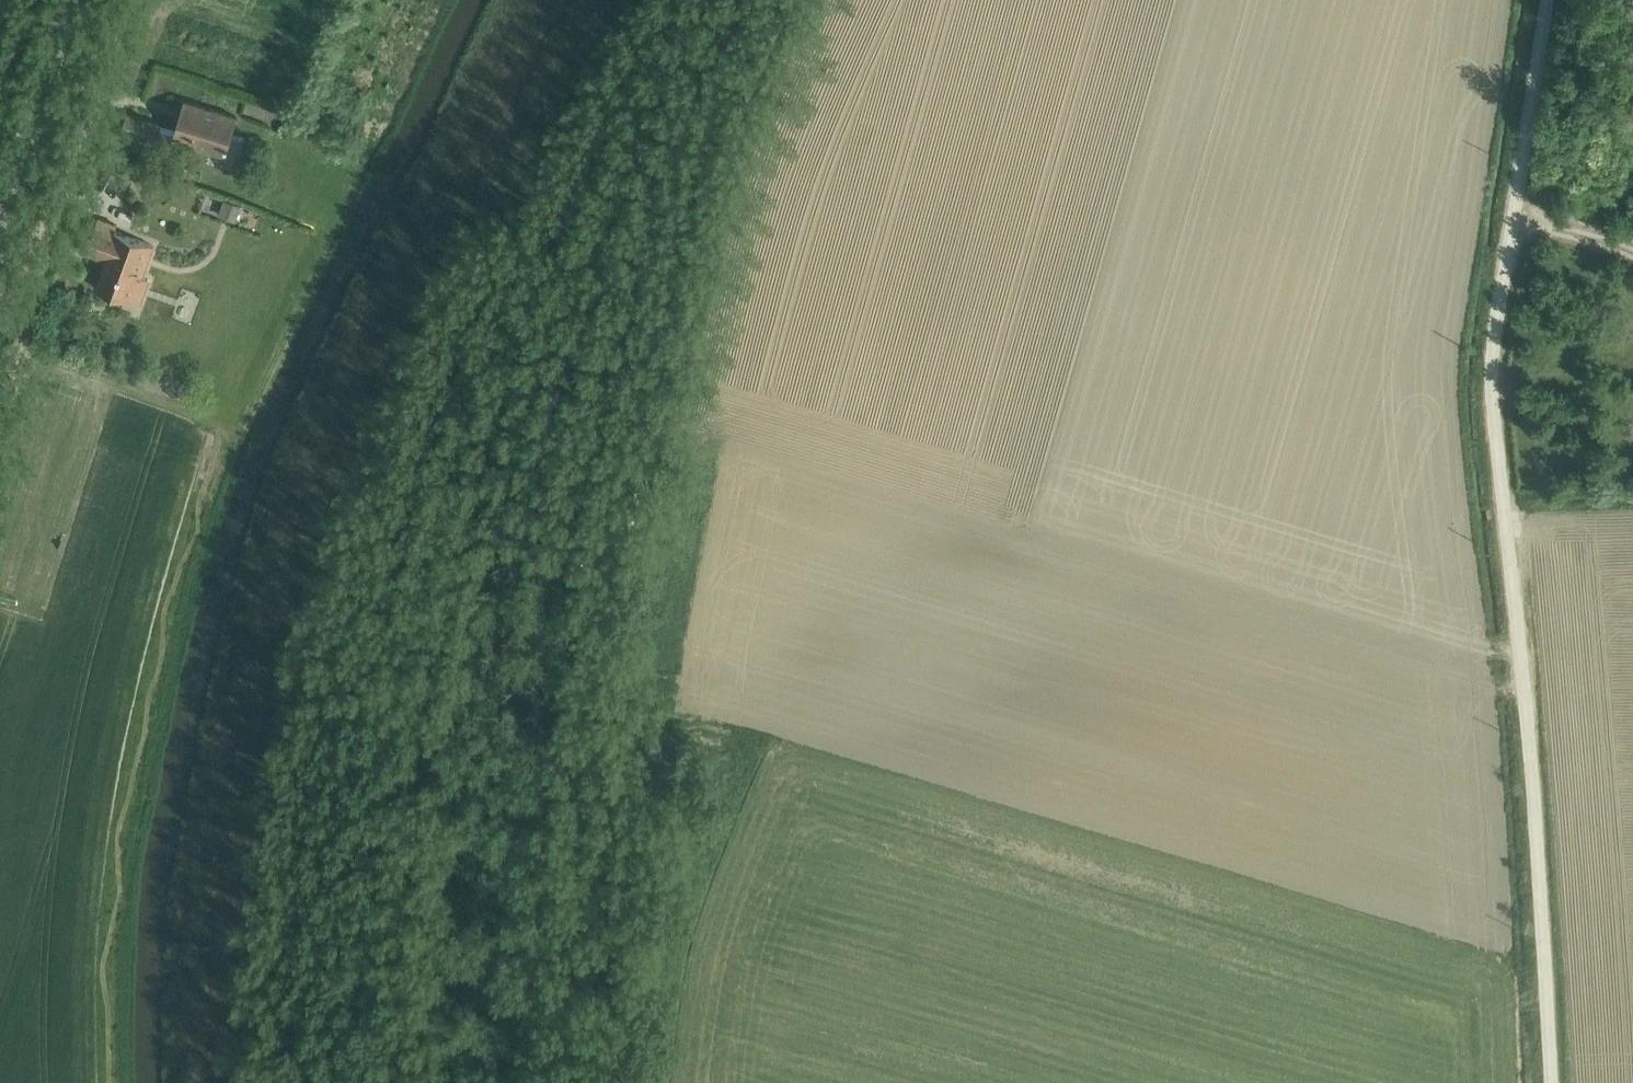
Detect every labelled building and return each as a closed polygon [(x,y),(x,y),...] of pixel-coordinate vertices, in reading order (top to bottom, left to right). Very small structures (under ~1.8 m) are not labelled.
[(123,131),(143,137),(158,141),(159,135),(173,139),(173,140),(226,156),(238,116),(184,101),(176,128),(127,114),(122,131),(123,131)] [(143,137),(123,131),(119,144),(139,149),(143,137)] [(170,160),(167,170),(186,177),(190,167),(170,160)] [(224,199),(219,215),(237,222),(242,206),(224,199)] [(96,224),(86,251),(109,260),(106,270),(104,269),(97,288),(135,302),(155,246),(96,224)]
